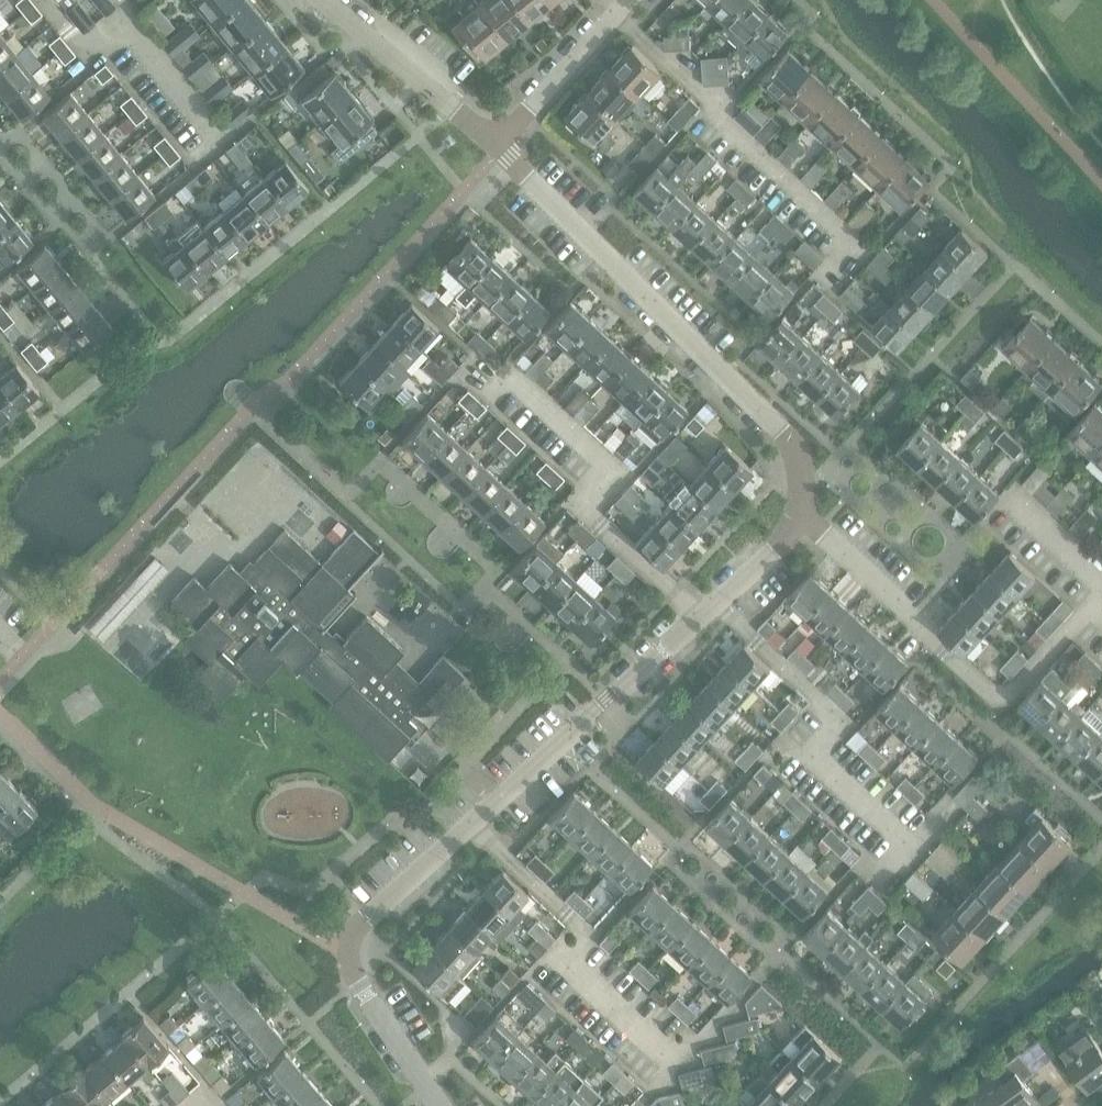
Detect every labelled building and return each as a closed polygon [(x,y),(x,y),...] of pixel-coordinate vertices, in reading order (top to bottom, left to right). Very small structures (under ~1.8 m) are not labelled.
[(15,3),(23,13),(34,4),(31,0),(19,0),(15,3)] [(76,0),(59,0),(67,9),(66,10),(83,32),(95,23),(76,0)] [(106,14),(123,0),(94,0),(106,14)] [(211,23),(239,0),(193,0),(211,23)] [(231,46),(265,18),(249,0),(239,0),(211,23),(231,46)] [(450,25),(478,59),(483,55),(485,57),(506,40),(477,4),(478,3),(475,0),(471,0),(464,6),(468,11),(450,25)] [(477,4),(506,40),(528,22),(510,0),(481,0),(478,3),(477,4)] [(528,22),(550,4),(547,0),(510,0),(528,22)] [(709,18),(716,11),(728,21),(720,29),(720,30),(748,0),(711,0),(708,4),(701,11),(709,18)] [(746,40),(770,14),(755,0),(748,0),(720,30),(739,47),(737,49),(746,40)] [(31,23),(42,14),(34,4),(23,13),(31,23)] [(746,40),(737,49),(757,68),(790,32),(770,14),(746,40)] [(231,46),(251,71),(285,43),(265,18),(231,46)] [(190,23),(163,45),(172,56),(182,48),(199,34),(190,23)] [(51,26),(44,32),(48,37),(55,31),(51,26)] [(17,53),(0,32),(0,66),(17,53)] [(60,35),(48,44),(57,54),(68,45),(60,35)] [(691,49),(690,35),(677,36),(678,50),(691,49)] [(665,36),(665,40),(654,40),(665,50),(678,50),(677,36),(665,36)] [(251,71),(270,95),(304,67),(285,43),(251,71)] [(58,69),(65,64),(76,55),(68,45),(57,54),(50,59),(58,69)] [(639,96),(662,71),(633,45),(611,69),(639,96)] [(192,61),(182,48),(172,56),(183,68),(192,61)] [(789,50),(762,78),(786,100),(813,72),(789,50)] [(192,61),(183,68),(192,79),(201,72),(213,62),(204,51),(192,61)] [(33,73),(17,53),(0,66),(0,91),(5,96),(33,73)] [(717,72),(717,71),(716,58),(702,60),(703,73),(717,72)] [(284,94),(294,106),(303,99),(321,122),(354,94),(334,71),(331,73),(323,63),(284,94)] [(102,83),(113,74),(105,64),(94,73),(102,83)] [(611,69),(589,93),(617,119),(639,96),(611,69)] [(729,71),(717,71),(717,72),(703,73),(704,85),(730,84),(729,71)] [(211,85),(201,72),(192,79),(202,92),(211,85)] [(836,93),(825,83),(813,72),(786,100),(810,122),(836,93)] [(42,83),(33,73),(5,96),(22,117),(45,98),(54,91),(46,80),(42,83)] [(211,85),(202,92),(211,103),(232,86),(223,75),(211,85)] [(88,113),(70,92),(42,115),(59,136),(88,113)] [(619,140),(608,130),(617,119),(589,93),(567,116),(571,120),(568,124),(581,136),(584,132),(596,143),(596,142),(607,152),(619,140)] [(860,115),(849,105),(836,93),(810,122),(834,144),(860,115)] [(370,121),(373,118),(354,94),(321,122),(339,144),(330,151),(338,162),(377,130),(370,121)] [(131,95),(120,104),(128,114),(139,105),(131,95)] [(668,121),(679,130),(700,107),(690,97),(668,121)] [(243,99),(222,116),(231,127),(252,110),(243,99)] [(747,110),(744,107),(735,117),(754,135),(772,116),(763,107),(758,106),(754,103),(747,110)] [(136,124),(147,115),(139,105),(128,114),(136,124)] [(76,156),(104,133),(88,113),(59,136),(76,156)] [(860,115),(834,144),(857,165),(883,137),(860,115)] [(764,145),(782,125),(772,116),(754,135),(764,145)] [(288,148),(297,141),(299,140),(290,129),(280,138),(288,148)] [(93,177),(121,153),(104,133),(76,156),(93,177)] [(245,134),(240,139),(235,143),(251,163),(252,162),(244,153),(254,145),(245,134)] [(656,155),(666,144),(656,134),(645,145),(656,155)] [(164,136),(153,145),(161,154),(172,145),(164,136)] [(806,147),(796,137),(778,157),(788,166),(806,147)] [(907,159),(895,148),(883,137),(857,165),(880,187),(907,159)] [(300,163),(309,156),(297,141),(288,148),(300,163)] [(235,143),(226,150),(242,170),(251,163),(235,143)] [(707,151),(699,144),(689,154),(677,167),(677,168),(670,175),(659,165),(635,191),(654,209),(678,183),(686,174),(687,175),(689,172),(691,170),(690,170),(707,151)] [(169,165),(181,156),(172,145),(161,154),(169,165)] [(629,163),(639,173),(656,155),(645,145),(629,163)] [(691,170),(689,172),(699,180),(708,171),(718,160),(707,151),(690,170),(691,170)] [(278,152),(268,160),(275,169),(264,178),(286,206),(308,188),(278,152)] [(109,197),(138,174),(121,153),(93,177),(109,197)] [(811,188),(830,168),(820,158),(801,178),(811,188)] [(930,180),(919,170),(907,159),(880,187),(904,209),(930,180)] [(612,178),(622,168),(614,161),(604,170),(612,178)] [(316,182),(322,177),(310,163),(304,168),(316,182)] [(214,179),(205,167),(195,176),(204,187),(214,179)] [(127,218),(155,195),(138,174),(109,197),(127,218)] [(185,184),(194,195),(204,187),(195,176),(185,184)] [(266,223),(286,206),(264,178),(243,195),(266,223)] [(737,178),(727,189),(737,197),(746,187),(737,178)] [(835,210),(853,190),(843,180),(825,200),(835,210)] [(697,200),(678,183),(654,209),(673,227),(697,200)] [(742,212),(747,207),(756,196),(746,187),(737,197),(731,203),(742,212)] [(243,195),(223,212),(246,239),(266,223),(243,195)] [(693,245),(717,219),(697,200),(673,227),(693,245)] [(15,220),(0,201),(0,232),(15,220)] [(173,214),(163,202),(154,210),(163,222),(173,214)] [(858,231),(877,212),(866,202),(848,222),(858,231)] [(923,229),(932,219),(921,209),(912,219),(923,229)] [(144,218),(154,229),(162,223),(163,222),(154,210),(144,218)] [(223,212),(204,228),(203,228),(225,256),(246,239),(223,212)] [(776,233),(785,222),(776,214),(760,231),(770,240),(776,233)] [(712,263),(736,236),(717,219),(693,245),(712,263)] [(903,229),(914,238),(923,229),(912,219),(903,229)] [(32,240),(15,220),(0,232),(0,258),(4,263),(32,240)] [(197,220),(177,237),(183,244),(182,246),(204,274),(225,256),(203,228),(204,228),(197,220)] [(785,242),(795,232),(785,222),(776,233),(785,242)] [(162,223),(154,229),(159,235),(167,229),(162,223)] [(970,272),(989,252),(963,228),(944,249),(970,272)] [(183,244),(177,237),(176,235),(167,243),(174,252),(162,262),(185,289),(204,274),(182,246),(183,244)] [(732,280),(756,254),(736,236),(712,263),(732,280)] [(446,266),(437,277),(457,295),(491,257),(471,238),(446,266)] [(795,251),(815,269),(824,259),(805,241),(795,251)] [(61,265),(44,244),(16,267),(33,288),(61,265)] [(885,246),(880,251),(875,257),(886,267),(896,257),(885,246)] [(944,249),(926,268),(952,292),(970,272),(944,249)] [(751,298),(775,272),(756,254),(732,280),(751,298)] [(510,274),(491,257),(457,295),(466,303),(475,293),(485,302),(510,274)] [(886,283),(894,275),(886,267),(875,257),(867,266),(886,283)] [(61,265),(33,288),(50,309),(78,286),(61,265)] [(934,311),(952,292),(926,268),(908,287),(934,311)] [(792,277),(787,282),(775,272),(751,298),(772,317),(796,291),(801,285),(792,277)] [(485,302),(504,319),(529,292),(510,274),(485,302)] [(78,286),(50,309),(67,329),(95,306),(78,286)] [(840,295),(860,314),(868,304),(849,286),(840,295)] [(916,331),(934,311),(908,287),(891,306),(874,290),(873,291),(916,331)] [(883,315),(873,326),(898,350),(916,331),(873,291),(868,296),(876,303),(873,306),(883,315)] [(524,338),(541,320),(549,311),(529,292),(504,319),(524,338)] [(824,293),(815,303),(825,312),(834,302),(824,293)] [(447,305),(437,296),(428,306),(438,316),(447,305)] [(590,320),(570,302),(545,329),(565,347),(590,320)] [(834,321),(844,311),(834,302),(825,312),(834,321)] [(421,347),(438,328),(411,303),(393,323),(421,347)] [(815,303),(810,309),(819,318),(825,312),(815,303)] [(438,316),(447,324),(456,313),(447,305),(438,316)] [(84,350),(112,327),(95,306),(67,329),(84,350)] [(14,320),(6,311),(0,316),(0,325),(3,329),(14,320)] [(783,317),(759,343),(779,362),(803,336),(783,317)] [(1015,334),(1005,345),(1029,368),(1055,339),(1031,317),(1028,320),(1024,317),(1011,331),(1015,334)] [(609,338),(590,320),(565,347),(584,365),(609,338)] [(402,367),(421,347),(393,323),(375,342),(402,367)] [(830,333),(836,339),(843,331),(837,326),(830,333)] [(862,329),(854,339),(863,348),(872,338),(862,329)] [(485,340),(476,331),(467,342),(476,350),(485,340)] [(798,380),(822,354),(803,336),(779,362),(798,380)] [(609,338),(584,365),(603,383),(628,355),(609,338)] [(873,357),(882,347),(872,338),(863,348),(873,357)] [(1078,361),(1055,339),(1029,368),(1052,389),(1078,361)] [(31,340),(20,349),(29,360),(40,351),(31,340)] [(476,350),(486,359),(495,349),(485,340),(476,350)] [(375,342),(357,362),(384,387),(402,367),(375,342)] [(37,370),(48,361),(40,351),(29,360),(37,370)] [(543,352),(525,371),(535,380),(545,370),(553,361),(543,352)] [(818,397),(842,371),(822,354),(798,380),(818,397)] [(622,400),(647,373),(628,355),(603,383),(622,400)] [(451,374),(459,365),(448,356),(440,365),(451,374)] [(422,367),(431,375),(441,384),(451,374),(440,365),(439,366),(430,357),(422,367)] [(1091,372),(1078,361),(1052,389),(1044,398),(1068,420),(1101,383),(1101,382),(1091,372)] [(366,406),(367,406),(384,387),(357,362),(339,382),(366,406)] [(39,391),(16,363),(0,376),(0,386),(18,408),(39,391)] [(973,369),(963,379),(973,388),(982,378),(973,369)] [(545,370),(535,380),(544,388),(554,378),(545,370)] [(860,373),(853,382),(842,371),(818,397),(838,416),(862,390),(861,389),(869,381),(860,373)] [(642,418),(667,391),(647,373),(622,400),(642,418)] [(18,408),(0,386),(0,423),(18,408)] [(582,388),(564,407),(573,415),(589,398),(591,396),(582,388)] [(468,390),(458,400),(468,409),(477,398),(468,390)] [(657,443),(662,437),(687,410),(667,391),(642,418),(637,424),(657,443)] [(967,394),(958,403),(967,412),(976,402),(967,394)] [(414,414),(423,404),(412,395),(404,405),(414,414)] [(477,417),(486,407),(477,398),(468,409),(477,417)] [(589,398),(573,415),(583,424),(598,407),(589,398)] [(1003,398),(994,408),(1004,416),(1013,406),(1003,398)] [(970,428),(986,411),(976,402),(967,412),(961,419),(970,428)] [(1070,431),(1095,454),(1101,445),(1101,409),(1096,403),(1070,431)] [(404,405),(395,414),(406,423),(414,414),(404,405)] [(447,431),(427,413),(402,440),(422,458),(447,431)] [(695,433),(703,424),(694,415),(685,424),(695,433)] [(1027,419),(1017,429),(1027,438),(1036,428),(1027,419)] [(922,421),(898,447),(918,466),(942,440),(922,421)] [(507,425),(497,436),(506,444),(516,434),(507,425)] [(627,434),(618,426),(603,443),(612,451),(627,434)] [(1005,429),(996,439),(1006,448),(1015,438),(1005,429)] [(422,458),(442,476),(466,449),(447,431),(422,458)] [(629,431),(627,434),(612,451),(622,460),(639,441),(629,431)] [(516,453),(525,443),(516,434),(506,444),(516,453)] [(684,445),(674,436),(666,445),(676,454),(684,445)] [(1006,448),(1015,456),(1024,446),(1015,438),(1006,448)] [(918,466),(937,484),(961,457),(942,440),(918,466)] [(733,490),(752,469),(725,444),(706,465),(733,490)] [(667,463),(676,454),(666,445),(657,454),(667,463)] [(486,467),(466,449),(442,476),(461,494),(486,467)] [(937,484),(957,501),(981,475),(961,457),(937,484)] [(546,461),(536,472),(545,480),(555,469),(546,461)] [(1032,493),(1052,473),(1042,464),(1022,484),(1032,493)] [(640,474),(650,483),(652,485),(661,476),(648,465),(640,474)] [(706,465),(689,483),(688,484),(715,509),(733,490),(706,465)] [(480,511),(505,485),(486,467),(461,494),(480,511)] [(555,489),(564,478),(555,469),(545,480),(555,489)] [(1000,494),(999,493),(981,475),(957,501),(977,520),(1000,494)] [(681,477),(663,496),(671,503),(670,504),(697,529),(715,509),(688,484),(689,483),(681,477)] [(632,502),(641,493),(631,484),(621,495),(640,513),(642,511),(632,502)] [(500,529),(524,502),(505,485),(480,511),(500,529)] [(1056,515),(1074,496),(1063,487),(1046,506),(1056,515)] [(640,513),(621,495),(613,503),(633,521),(640,513)] [(500,529),(520,548),(544,521),(524,502),(500,529)] [(679,548),(697,529),(670,504),(652,523),(679,548)] [(1080,537),(1098,517),(1088,507),(1070,527),(1080,537)] [(339,545),(351,532),(338,520),(326,534),(339,545)] [(577,520),(568,530),(576,538),(586,528),(577,520)] [(634,542),(662,567),(679,548),(652,523),(634,542)] [(587,547),(596,537),(586,528),(576,538),(587,547)] [(341,642),(332,634),(325,627),(356,595),(348,587),(380,553),(353,529),(322,564),(284,529),(243,574),(230,563),(207,588),(194,576),(171,603),(196,626),(184,638),(208,661),(197,673),(223,697),(246,672),(259,684),(282,659),(297,672),(299,669),(332,700),(328,704),(388,759),(417,728),(408,718),(427,698),(391,665),(404,651),(366,616),(341,642)] [(1093,549),(1101,557),(1101,539),(1093,549)] [(555,561),(536,543),(511,570),(531,588),(555,561)] [(1018,595),(1037,575),(1011,551),(993,571),(1018,595)] [(616,555),(607,566),(616,575),(626,564),(616,555)] [(146,581),(162,564),(155,557),(139,575),(146,581)] [(531,588),(551,606),(575,580),(555,561),(531,588)] [(625,583),(635,573),(626,564),(616,575),(625,583)] [(993,571),(975,591),(1001,614),(1018,595),(993,571)] [(791,609),(795,605),(807,616),(831,590),(811,572),(783,602),(791,609)] [(575,580),(551,606),(571,624),(595,598),(575,580)] [(831,590),(807,616),(827,634),(850,608),(831,590)] [(983,634),(1001,614),(975,591),(957,610),(983,634)] [(611,600),(605,607),(595,598),(571,624),(590,642),(621,609),(611,600)] [(850,608),(827,634),(846,652),(870,626),(850,608)] [(939,630),(965,654),(983,634),(957,610),(939,630)] [(1056,629),(1065,619),(1054,610),(1045,619),(1056,629)] [(777,628),(767,619),(758,630),(768,639),(777,628)] [(1036,629),(1046,639),(1056,629),(1045,619),(1036,629)] [(870,626),(846,652),(866,670),(889,644),(870,626)] [(753,686),(771,666),(746,643),(727,663),(753,686)] [(909,663),(909,662),(889,644),(866,670),(886,688),(909,663)] [(797,646),(787,657),(797,666),(806,656),(797,646)] [(1020,668),(1029,658),(1018,649),(1010,658),(1020,668)] [(1085,652),(1076,662),(1085,671),(1095,661),(1085,652)] [(433,665),(455,686),(465,675),(442,655),(433,665)] [(807,675),(816,665),(806,656),(797,666),(807,675)] [(1000,668),(1011,678),(1020,668),(1010,658),(1000,668)] [(1101,673),(1101,667),(1095,661),(1085,671),(1086,671),(1077,680),(1087,689),(1101,673)] [(753,686),(727,663),(710,682),(735,706),(753,686)] [(1052,668),(1043,678),(1019,704),(1039,722),(1063,695),(1071,686),(1052,668)] [(735,706),(710,682),(692,701),(717,725),(735,706)] [(835,682),(826,693),(836,702),(845,691),(835,682)] [(900,684),(877,709),(897,728),(920,703),(900,684)] [(845,711),(855,700),(845,691),(836,702),(845,711)] [(1074,706),(1063,695),(1039,722),(1058,740),(1087,708),(1079,701),(1074,706)] [(717,725),(692,701),(674,721),(700,744),(717,725)] [(800,711),(789,702),(780,711),(791,721),(800,711)] [(940,720),(920,703),(897,728),(916,746),(940,720)] [(1058,740),(1078,758),(1101,731),(1101,718),(1089,707),(1088,709),(1087,708),(1058,740)] [(771,721),(782,731),(791,721),(780,711),(771,721)] [(959,738),(940,720),(916,746),(936,763),(959,738)] [(700,744),(674,721),(656,740),(682,764),(700,744)] [(877,749),(857,731),(847,741),(867,760),(877,749)] [(1078,758),(1097,776),(1101,771),(1101,731),(1078,758)] [(936,763),(956,782),(979,757),(959,738),(936,763)] [(638,760),(663,784),(682,764),(656,740),(638,760)] [(755,760),(764,750),(754,740),(745,750),(755,760)] [(877,769),(887,758),(877,749),(867,760),(877,769)] [(755,760),(745,750),(736,760),(746,769),(755,760)] [(764,764),(754,774),(764,783),(773,773),(764,764)] [(18,790),(0,772),(0,809),(18,790)] [(906,776),(897,786),(906,795),(916,785),(906,776)] [(972,777),(959,791),(954,796),(969,810),(979,800),(974,795),(982,787),(972,777)] [(727,790),(718,781),(710,790),(720,798),(727,790)] [(916,804),(926,794),(916,785),(906,795),(916,804)] [(19,791),(18,790),(0,809),(0,832),(7,839),(38,809),(19,791)] [(700,801),(710,810),(720,798),(710,790),(700,801)] [(803,800),(793,791),(783,802),(793,811),(803,800)] [(573,792),(549,817),(569,836),(593,810),(573,792)] [(731,799),(708,824),(728,843),(751,818),(731,799)] [(803,800),(793,811),(803,820),(813,809),(803,800)] [(969,810),(979,819),(989,809),(979,800),(969,810)] [(1035,808),(1026,818),(1034,825),(1022,839),(1050,866),(1072,842),(1068,839),(1072,835),(1058,823),(1055,826),(1035,808)] [(593,810),(569,836),(589,854),(612,828),(593,810)] [(747,861),(770,836),(751,818),(728,843),(747,861)] [(832,846),(841,836),(832,827),(822,837),(819,841),(820,847),(825,852),(831,846),(832,846)] [(612,828),(589,854),(608,871),(632,846),(612,828)] [(766,879),(790,853),(770,836),(747,861),(766,879)] [(842,855),(851,845),(841,836),(832,846),(842,855)] [(954,867),(965,856),(945,838),(934,849),(954,867)] [(1027,890),(1050,866),(1022,839),(999,864),(1027,890)] [(628,890),(652,864),(632,846),(608,871),(628,890)] [(934,849),(926,858),(946,876),(954,867),(934,849)] [(785,897),(809,871),(790,853),(766,879),(785,897)] [(535,854),(525,864),(535,873),(545,863),(535,854)] [(545,882),(554,871),(545,863),(535,873),(545,882)] [(999,864),(977,888),(1005,914),(1027,890),(999,864)] [(527,893),(502,870),(483,890),(517,921),(525,912),(517,905),(527,893)] [(785,897),(805,915),(829,890),(809,871),(785,897)] [(924,900),(934,890),(914,871),(905,881),(924,900)] [(652,885),(629,910),(649,929),(672,903),(652,885)] [(851,923),(869,904),(878,894),(869,885),(851,904),(856,909),(847,919),(851,923)] [(983,937),(1005,914),(977,888),(955,911),(983,937)] [(574,889),(564,900),(574,909),(583,898),(574,889)] [(517,921),(483,890),(465,909),(491,933),(499,940),(517,921)] [(879,913),(888,903),(878,894),(869,904),(879,913)] [(584,918),(593,907),(583,898),(574,909),(584,918)] [(672,903),(649,929),(668,947),(691,921),(672,903)] [(491,933),(465,909),(448,928),(473,952),(491,933)] [(828,909),(805,934),(824,952),(848,927),(828,909)] [(955,911),(934,934),(963,960),(983,937),(955,911)] [(526,929),(536,938),(546,948),(555,938),(535,919),(526,929)] [(691,921),(668,947),(687,964),(711,939),(691,921)] [(917,930),(908,921),(898,931),(907,939),(917,930)] [(865,930),(859,937),(848,927),(824,952),(844,970),(867,945),(874,938),(865,930)] [(473,952),(448,928),(430,948),(455,971),(473,952)] [(907,939),(918,949),(927,939),(917,930),(907,939)] [(618,942),(609,933),(599,943),(609,952),(618,942)] [(527,948),(538,957),(546,948),(536,938),(527,948)] [(711,939),(687,964),(707,982),(730,957),(711,939)] [(867,945),(844,970),(863,988),(886,962),(867,945)] [(412,968),(437,991),(455,971),(430,948),(412,968)] [(727,1000),(734,992),(750,975),(730,957),(707,982),(703,986),(712,994),(716,990),(727,1000)] [(946,957),(937,967),(947,977),(957,967),(946,957)] [(196,993),(193,996),(200,1005),(232,979),(214,958),(186,982),(196,993)] [(638,960),(628,970),(638,979),(648,969),(638,960)] [(906,981),(906,980),(886,962),(863,988),(882,1006),(906,981)] [(520,977),(510,967),(500,977),(511,987),(520,977)] [(648,988),(657,978),(648,969),(638,979),(648,988)] [(914,972),(906,980),(906,981),(882,1006),(903,1025),(912,1014),(922,1004),(934,991),(914,972)] [(492,987),(502,996),(511,987),(500,977),(492,987)] [(210,1016),(218,1025),(249,998),(232,979),(200,1005),(201,1006),(204,1003),(214,1014),(210,1016)] [(781,1004),(761,985),(745,1002),(748,1015),(778,1007),(781,1004)] [(536,993),(527,1003),(536,1012),(546,1001),(536,993)] [(486,1014),(494,1006),(481,995),(474,1003),(463,1015),(475,1026),(486,1014)] [(677,996),(667,1006),(677,1015),(686,1004),(677,996)] [(227,1036),(235,1045),(266,1018),(249,998),(218,1025),(219,1026),(222,1023),(230,1033),(227,1036)] [(546,1021),(556,1011),(546,1001),(536,1012),(546,1021)] [(687,1024),(696,1013),(686,1004),(677,1015),(687,1024)] [(926,1009),(922,1004),(912,1014),(917,1019),(926,1009)] [(168,1033),(178,1025),(169,1015),(160,1023),(168,1033)] [(507,1025),(497,1015),(473,1041),(492,1059),(516,1033),(521,1028),(512,1019),(507,1025)] [(148,1064),(168,1046),(143,1017),(123,1034),(148,1064)] [(756,1032),(758,1029),(755,1017),(723,1026),(726,1039),(756,1032)] [(253,1065),(284,1039),(266,1018),(235,1045),(236,1045),(239,1043),(248,1054),(245,1056),(253,1065)] [(792,1038),(782,1048),(781,1050),(816,1081),(839,1056),(804,1024),(792,1038)] [(1084,1025),(1058,1045),(1089,1088),(1101,1078),(1101,1049),(1084,1025)] [(575,1028),(566,1039),(575,1047),(584,1037),(575,1028)] [(511,1077),(535,1051),(516,1033),(492,1059),(511,1077)] [(121,1035),(122,1036),(103,1053),(128,1081),(148,1064),(123,1034),(121,1035)] [(186,1053),(195,1045),(186,1035),(177,1043),(186,1053)] [(585,1057),(595,1046),(584,1037),(575,1047),(585,1057)] [(733,1056),(735,1052),(732,1042),(700,1050),(704,1063),(733,1056)] [(265,1087),(262,1089),(270,1098),(302,1071),(284,1050),(255,1075),(265,1087)] [(768,1080),(760,1073),(759,1074),(794,1105),(816,1081),(781,1050),(770,1062),(778,1070),(768,1080)] [(555,1052),(546,1061),(535,1051),(511,1077),(531,1095),(563,1060),(555,1052)] [(1034,1071),(1020,1052),(995,1070),(1003,1082),(975,1102),(977,1105),(1033,1105),(1039,1101),(1023,1079),(1034,1071)] [(103,1053),(83,1069),(108,1098),(128,1081),(103,1053)] [(203,1073),(212,1065),(204,1055),(194,1063),(203,1073)] [(543,1105),(557,1105),(583,1078),(563,1060),(531,1095),(543,1105)] [(614,1064),(604,1074),(614,1084),(624,1073),(614,1064)] [(712,1079),(714,1077),(711,1065),(678,1074),(682,1087),(712,1079)] [(62,1086),(79,1105),(99,1105),(108,1098),(83,1069),(83,1070),(82,1068),(62,1086)] [(170,1089),(180,1100),(189,1092),(172,1071),(162,1080),(170,1089)] [(319,1091),(302,1071),(270,1098),(271,1099),(273,1097),(281,1105),(301,1105),(319,1091)] [(624,1092),(633,1082),(624,1073),(614,1084),(624,1092)] [(746,1105),(793,1105),(794,1105),(759,1074),(737,1098),(746,1105)] [(220,1093),(230,1085),(222,1075),(212,1083),(220,1093)] [(557,1105),(593,1105),(594,1105),(602,1095),(583,1078),(557,1105)] [(1048,1083),(1036,1092),(1044,1102),(1056,1093),(1048,1083)] [(44,1104),(45,1105),(79,1105),(62,1086),(61,1087),(62,1088),(44,1104)] [(167,1105),(172,1105),(180,1100),(170,1089),(160,1098),(167,1105)] [(319,1091),(301,1105),(332,1105),(319,1091)] [(649,1105),(682,1105),(679,1092),(656,1098),(649,1105)] [(737,1098),(730,1105),(746,1105),(737,1098)]
